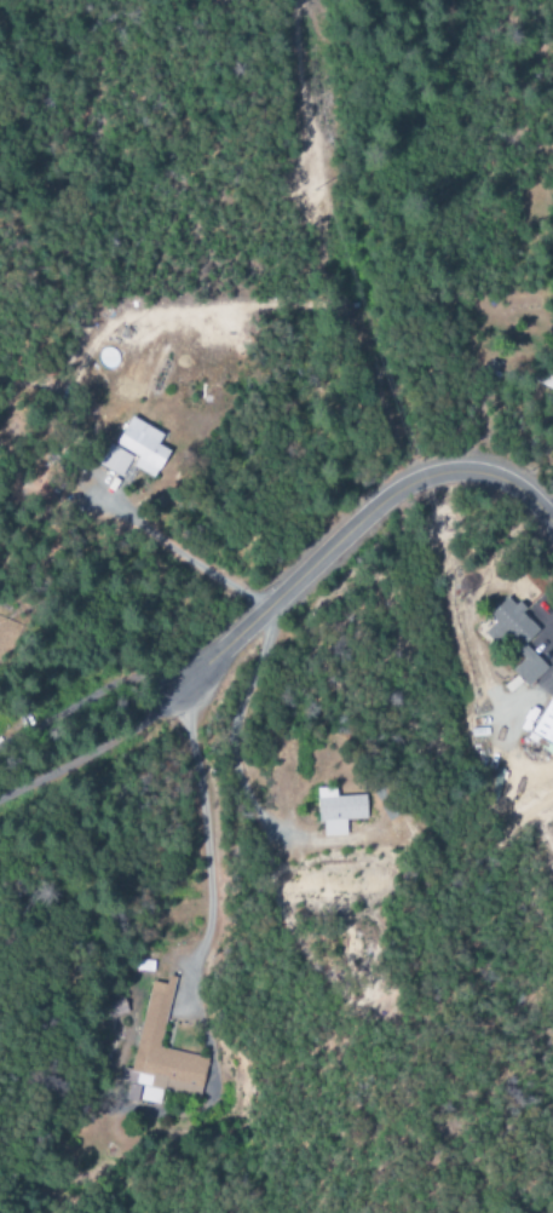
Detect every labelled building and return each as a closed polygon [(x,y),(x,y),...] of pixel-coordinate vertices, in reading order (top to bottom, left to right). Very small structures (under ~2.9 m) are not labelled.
[(540,368),(533,384),(552,392),(552,374),(540,368)] [(95,465),(131,483),(137,470),(154,478),(168,450),(157,445),(163,434),(128,417),(114,446),(106,442),(95,465)] [(487,615),(516,644),(512,648),(523,659),(511,671),(527,687),(547,668),(524,644),(539,629),(507,596),(487,615)] [(552,746),(552,690),(552,689),(530,736),(552,746)] [(323,837),(346,836),(345,820),(366,819),(364,795),(336,797),(335,787),(316,788),(317,822),(322,822),(323,837)] [(159,1048),(174,977),(167,976),(165,984),(150,981),(130,1069),(122,1067),(119,1081),(129,1083),(126,1099),(157,1106),(161,1088),(199,1096),(207,1058),(159,1048)]
